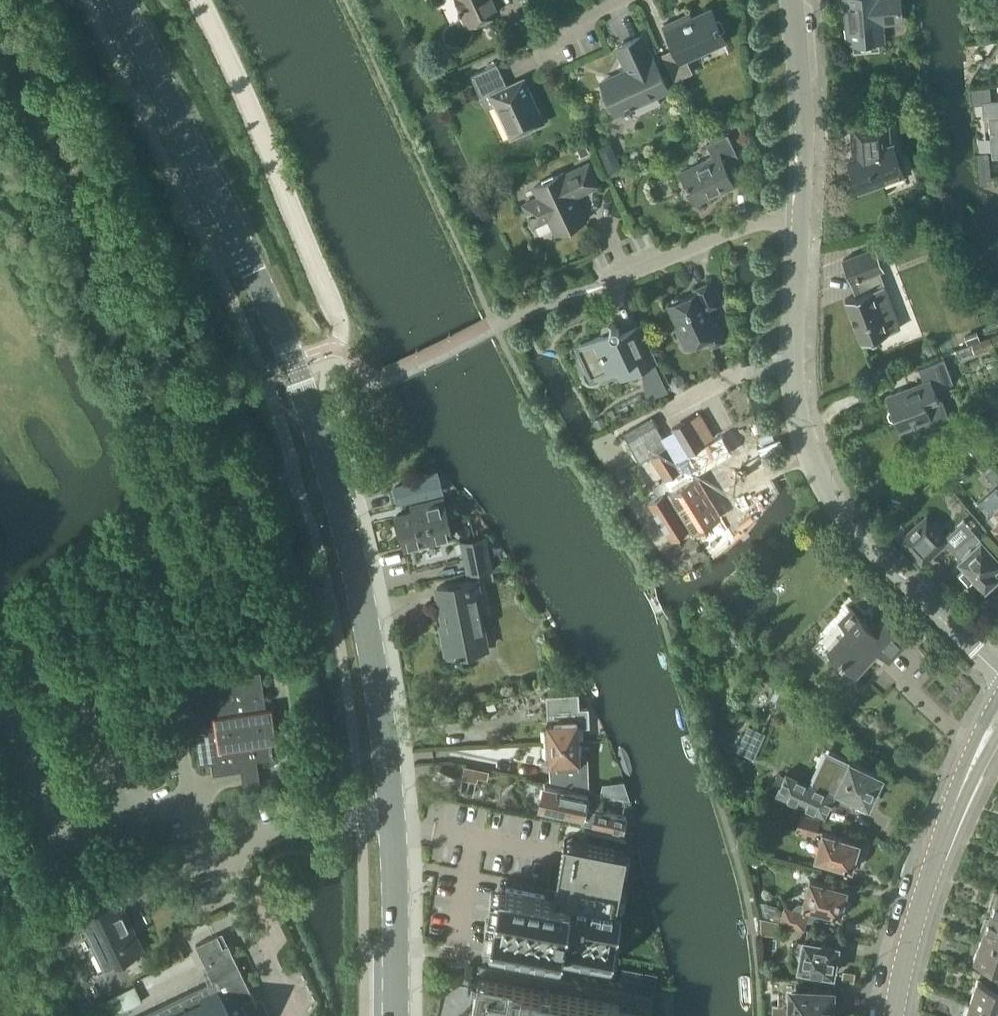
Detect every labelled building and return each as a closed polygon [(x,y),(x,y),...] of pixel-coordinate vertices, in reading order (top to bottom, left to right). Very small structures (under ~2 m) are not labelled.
[(462,7),(460,8),(468,26),(500,11),(495,0),(459,0),(462,7)] [(900,18),(898,0),(845,0),(849,43),(882,40),(880,20),(900,18)] [(686,60),(725,41),(710,10),(681,23),(679,19),(663,27),(674,50),(663,55),(675,80),(692,72),(686,60)] [(653,59),(652,59),(641,37),(617,48),(628,71),(602,83),(616,114),(668,90),(653,59)] [(523,80),(507,87),(497,64),(471,75),(486,109),(497,104),(512,137),(543,124),(523,80)] [(988,118),(992,158),(997,157),(997,117),(988,118)] [(892,145),(888,147),(886,124),(851,127),(854,159),(848,161),(859,190),(902,174),(892,145)] [(724,165),(738,159),(727,135),(706,145),(713,158),(680,173),(695,204),(733,186),(724,165)] [(576,204),(572,196),(598,185),(588,164),(564,175),(563,173),(534,187),(538,197),(523,204),(533,225),(548,218),(556,234),(585,220),(578,205),(578,204),(577,204),(576,204)] [(878,272),(882,271),(874,249),(843,260),(856,296),(845,300),(861,344),(899,330),(878,272)] [(707,309),(721,302),(711,281),(693,290),(695,293),(668,306),(687,348),(706,339),(710,347),(724,340),(716,322),(714,323),(707,309)] [(619,327),(617,326),(614,325),(611,326),(610,327),(609,330),(609,331),(577,346),(592,379),(616,368),(620,378),(657,362),(640,326),(619,336),(618,335),(619,334),(619,331),(619,327)] [(972,344),(976,354),(997,345),(997,334),(972,344)] [(947,417),(941,402),(937,400),(934,391),(953,384),(944,360),(918,370),(923,383),(886,397),(891,409),(888,410),(887,413),(889,419),(892,420),(894,419),(899,432),(918,425),(921,434),(943,425),(947,417)] [(667,391),(656,365),(642,371),(646,400),(667,391)] [(687,454),(714,438),(700,415),(689,421),(688,420),(672,430),(687,454)] [(667,446),(657,430),(651,418),(622,434),(629,446),(639,463),(650,456),(667,446)] [(682,471),(665,481),(670,490),(677,500),(671,503),(688,530),(692,537),(722,519),(696,476),(734,453),(722,435),(677,462),(682,471)] [(682,471),(677,462),(667,446),(650,456),(665,481),(682,471)] [(442,493),(437,474),(415,479),(416,483),(395,488),(399,503),(442,493)] [(688,530),(665,493),(648,503),(671,540),(688,530)] [(404,548),(452,536),(443,499),(412,507),(414,514),(397,518),(404,548)] [(986,516),(985,517),(997,532),(997,507),(996,509),(986,516)] [(926,517),(901,540),(922,563),(945,542),(942,539),(944,537),(926,517)] [(952,551),(953,551),(960,559),(959,559),(966,566),(958,574),(968,584),(976,577),(985,587),(997,574),(993,569),(992,568),(996,564),(997,563),(997,557),(981,538),(981,539),(974,531),(954,548),(952,551)] [(467,576),(492,571),(486,538),(461,543),(467,576)] [(472,598),(479,597),(476,581),(437,589),(446,637),(443,637),(447,657),(487,650),(479,610),(475,611),(472,598)] [(880,619),(871,628),(852,611),(841,623),(847,629),(829,649),(856,674),(878,650),(890,661),(906,643),(880,619)] [(193,700),(189,700),(199,765),(211,763),(213,776),(241,772),(240,763),(274,758),(271,742),(277,741),(272,708),(267,709),(261,671),(190,682),(193,700)] [(547,729),(543,730),(544,742),(544,743),(578,740),(577,727),(589,726),(588,707),(579,708),(578,693),(546,695),(547,719),(546,720),(546,722),(547,729)] [(751,757),(758,741),(763,731),(752,726),(740,752),(751,757)] [(578,740),(544,743),(545,758),(548,757),(549,765),(549,769),(550,780),(568,784),(589,788),(587,754),(579,755),(578,740)] [(881,776),(849,761),(847,764),(831,756),(812,787),(786,775),(777,794),(823,815),(835,791),(867,805),(873,793),(878,790),(880,791),(883,783),(882,783),(880,778),(881,776)] [(464,766),(462,774),(478,778),(487,779),(489,771),(464,766)] [(585,810),(588,796),(545,787),(539,811),(583,820),(582,824),(625,833),(628,818),(596,811),(596,812),(585,810)] [(814,835),(819,819),(799,813),(794,829),(814,835)] [(855,852),(858,842),(822,832),(820,839),(818,838),(816,845),(818,846),(814,858),(851,868),(851,867),(855,868),(860,853),(855,852)] [(494,913),(489,941),(612,963),(612,961),(611,961),(611,962),(605,960),(610,937),(615,938),(615,939),(616,939),(622,910),(616,909),(616,907),(615,906),(615,908),(611,908),(614,888),(620,889),(622,874),(616,873),(620,851),(564,840),(560,860),(555,888),(555,889),(553,897),(549,896),(544,895),(499,887),(494,913)] [(843,898),(845,889),(809,880),(803,904),(799,904),(797,905),(795,907),(794,909),(794,910),(767,903),(771,921),(782,924),(783,921),(803,926),(805,920),(809,921),(812,920),(816,919),(820,916),(821,913),(822,911),(839,915),(839,914),(843,915),(848,899),(843,898)] [(86,929),(106,970),(143,952),(118,901),(81,919),(73,901),(49,912),(65,944),(83,936),(81,931),(86,929)] [(991,915),(990,919),(987,919),(984,926),(987,928),(984,937),(997,942),(997,917),(991,915)] [(791,943),(789,961),(791,964),(799,965),(799,968),(832,974),(834,960),(838,959),(840,952),(836,949),(837,946),(831,945),(833,934),(807,929),(805,941),(797,939),(791,943)] [(224,947),(218,935),(196,945),(214,981),(140,1015),(263,1015),(229,945),(224,947)] [(984,937),(976,961),(993,967),(990,975),(997,978),(997,942),(984,937)] [(653,999),(480,967),(478,980),(472,979),(471,979),(470,979),(469,979),(468,980),(468,981),(467,982),(468,984),(468,985),(469,985),(470,986),(476,987),(471,1015),(652,1015),(653,999)] [(622,968),(620,978),(641,982),(643,971),(622,968)] [(990,975),(987,984),(978,980),(970,1004),(997,1014),(997,978),(990,975)] [(798,979),(773,977),(773,989),(779,990),(779,1004),(773,1004),(773,1015),(830,1015),(830,993),(797,992),(798,979)] [(142,1002),(135,986),(98,1004),(104,1015),(113,1015),(142,1002)] [(970,1004),(967,1013),(963,1014),(962,1015),(997,1015),(997,1014),(970,1004)]
